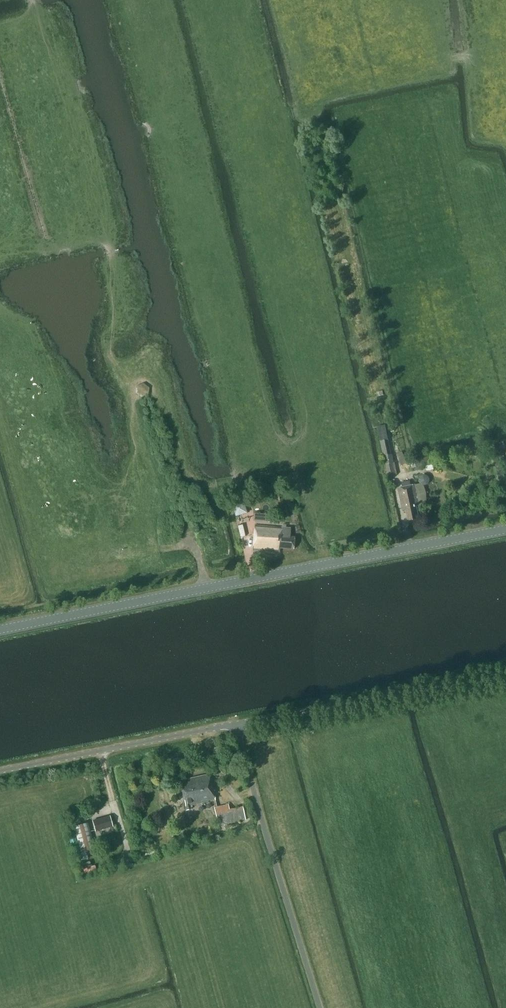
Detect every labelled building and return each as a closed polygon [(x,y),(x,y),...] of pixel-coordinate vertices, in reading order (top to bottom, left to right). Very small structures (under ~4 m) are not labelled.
[(149,394),(150,387),(144,383),(136,386),(135,392),(142,397),(149,394)] [(385,425),(378,426),(387,475),(397,473),(395,462),(394,462),(392,454),(390,454),(387,439),(388,439),(385,425)] [(436,463),(434,455),(411,460),(413,468),(436,463)] [(416,506),(419,505),(420,508),(422,507),(423,506),(425,505),(426,503),(427,502),(427,501),(427,499),(427,496),(426,490),(424,485),(423,483),(420,483),(415,484),(415,485),(411,486),(410,481),(402,483),(403,488),(399,489),(403,509),(406,508),(408,520),(419,518),(416,506)] [(247,513),(242,497),(230,501),(235,516),(247,513)] [(295,537),(290,537),(291,527),(256,524),(253,550),(280,552),(280,548),(294,550),(295,537)] [(190,805),(215,800),(213,790),(215,790),(211,774),(180,780),(185,805),(186,805),(187,811),(191,810),(190,805)] [(230,809),(228,804),(214,807),(218,825),(246,819),(243,806),(230,809)] [(103,828),(114,825),(111,816),(92,821),(94,829),(103,827),(103,828)] [(96,852),(88,823),(74,827),(82,856),(96,852)] [(95,865),(84,869),(85,873),(96,870),(95,865)]
